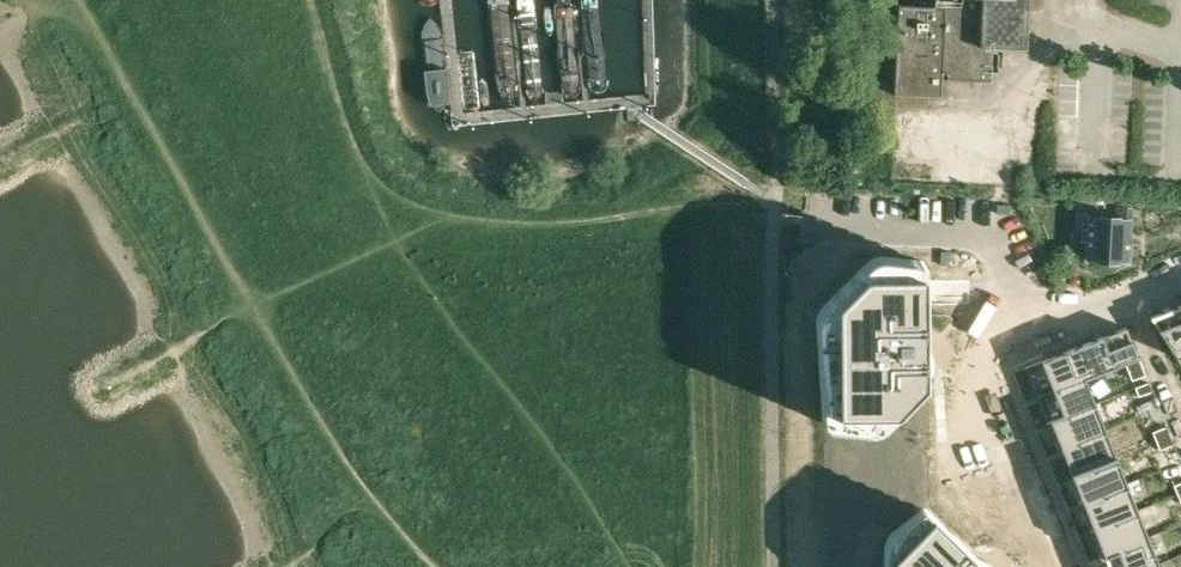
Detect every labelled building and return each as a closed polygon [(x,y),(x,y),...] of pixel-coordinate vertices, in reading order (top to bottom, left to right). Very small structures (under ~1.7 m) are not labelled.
[(438,0),(416,0),(428,118),(452,116),(438,0)] [(470,114),(493,111),(483,0),(459,0),(470,114)] [(499,109),(521,107),(512,0),(489,0),(499,109)] [(591,97),(613,96),(608,0),(587,0),(591,97)] [(624,93),(648,94),(642,0),(620,0),(624,93)] [(893,95),(940,97),(941,81),(991,83),(992,48),(1025,50),(1028,0),(933,0),(933,7),(897,5),(893,95)] [(881,40),(872,39),(871,56),(881,57),(881,40)] [(1085,256),(1108,257),(1129,258),(1131,217),(1088,214),(1087,226),(1081,226),(1081,237),(1086,237),(1085,256)] [(827,380),(821,380),(823,415),(826,421),(827,421),(890,421),(923,387),(924,382),(924,305),(923,280),(923,266),(862,266),(826,303),(827,380)] [(1150,317),(1176,358),(1180,356),(1180,305),(1180,304),(1150,317)] [(1125,326),(1083,343),(1094,372),(1095,373),(1124,362),(1137,356),(1125,326)] [(1083,343),(1024,366),(1035,395),(1094,372),(1083,343)] [(1137,356),(1124,362),(1128,371),(1141,365),(1137,356)] [(1141,365),(1128,371),(1131,379),(1144,374),(1141,365)] [(1094,372),(1035,395),(1046,422),(1094,403),(1084,378),(1095,373),(1094,372)] [(1147,382),(1134,387),(1138,396),(1151,390),(1147,382)] [(1094,403),(1046,422),(1057,449),(1105,430),(1094,403)] [(1165,426),(1152,432),(1155,440),(1169,435),(1165,426)] [(1105,430),(1057,449),(1057,450),(1061,449),(1071,474),(1115,456),(1105,430)] [(1169,435),(1155,440),(1159,449),(1172,444),(1169,435)] [(1115,456),(1071,474),(1081,499),(1077,501),(1078,502),(1126,483),(1115,456)] [(1126,483),(1078,502),(1088,529),(1137,510),(1126,483)] [(884,566),(985,566),(927,510),(884,554),(884,566)] [(1137,510),(1088,529),(1099,556),(1147,536),(1137,510)] [(1099,556),(1103,566),(1148,566),(1158,563),(1147,536),(1099,556)]
